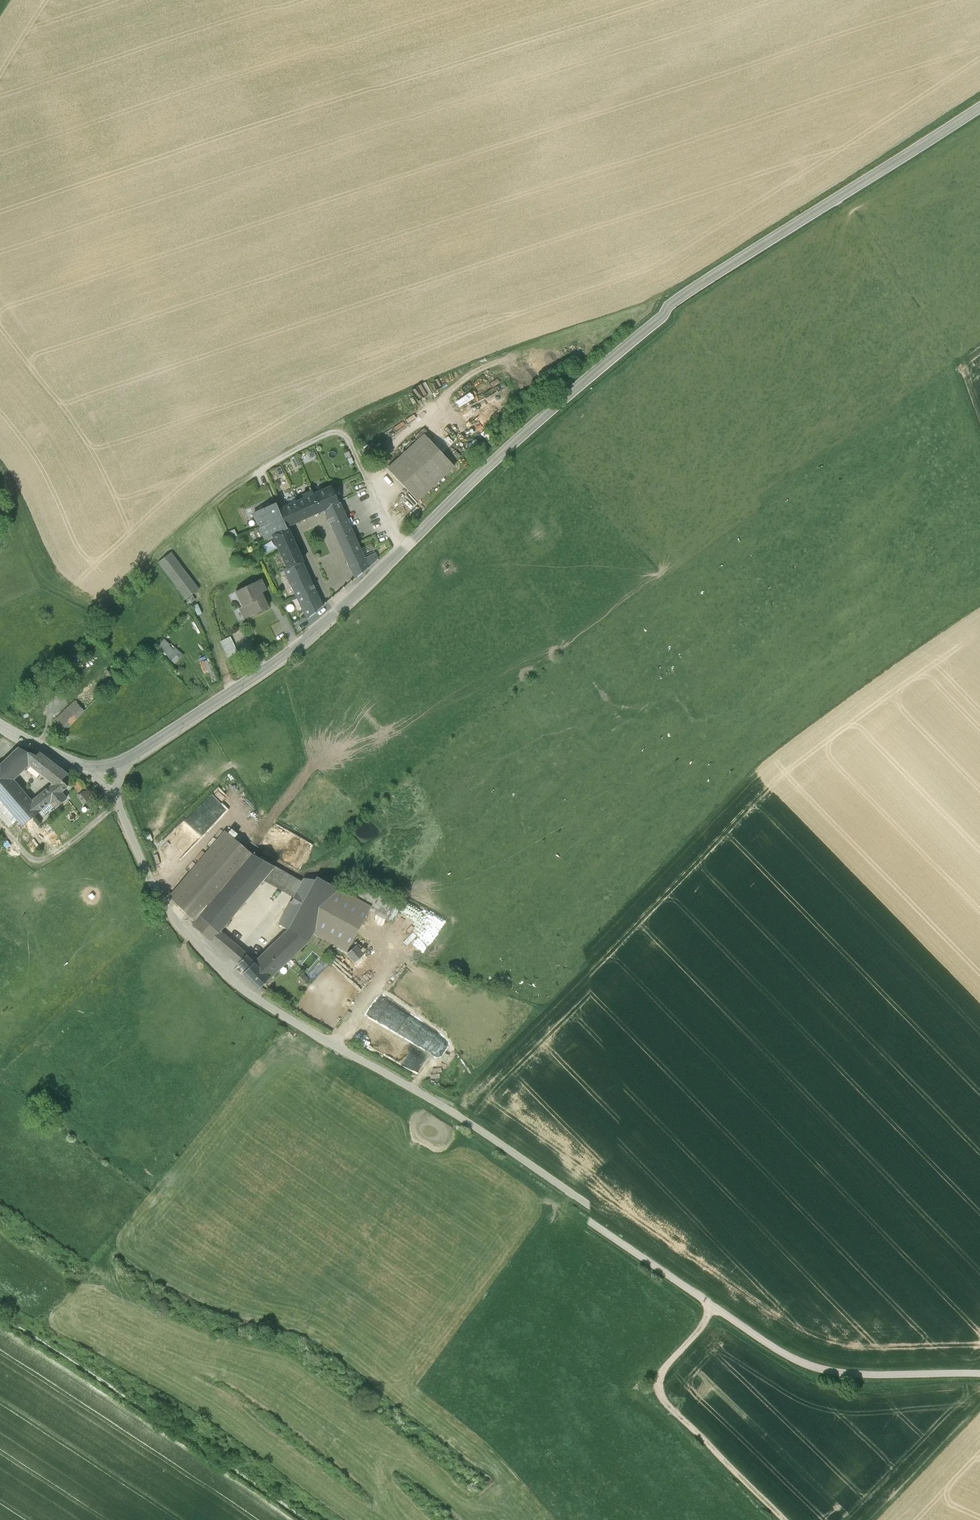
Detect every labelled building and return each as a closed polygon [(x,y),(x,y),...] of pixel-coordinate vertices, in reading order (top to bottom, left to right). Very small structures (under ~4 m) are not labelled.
[(409,391),(413,400),(423,396),(419,387),(409,391)] [(467,403),(478,399),(476,394),(465,398),(467,403)] [(379,469),(409,500),(445,466),(416,435),(379,469)] [(325,486),(306,495),(313,511),(318,509),(318,508),(331,502),(325,486)] [(306,495),(291,502),(298,517),(313,511),(306,495)] [(291,502),(272,510),(275,516),(280,526),(298,517),(291,502)] [(353,550),(331,502),(318,508),(318,509),(339,556),(353,550)] [(254,526),(275,516),(272,510),(269,503),(248,512),(254,526)] [(267,535),(281,529),(280,526),(275,516),(254,526),(260,539),(267,535)] [(267,535),(274,551),(288,545),(281,529),(267,535)] [(288,545),(274,551),(281,566),(295,560),(288,545)] [(356,556),(353,550),(339,556),(348,576),(348,577),(349,577),(360,567),(356,556)] [(371,558),(368,551),(356,556),(360,567),(371,558)] [(166,552),(153,561),(181,598),(193,588),(166,552)] [(290,594),(307,587),(295,560),(281,566),(278,567),(290,594)] [(237,616),(238,617),(262,605),(256,591),(260,589),(255,578),(230,590),(237,604),(233,606),(233,607),(234,607),(238,616),(237,616)] [(301,617),(316,605),(315,604),(307,587),(290,594),(301,617)] [(224,634),(214,639),(222,655),(232,650),(224,634)] [(162,635),(154,643),(172,661),(181,651),(172,643),(171,644),(162,635)] [(203,658),(197,660),(202,671),(208,668),(203,658)] [(56,732),(81,707),(71,697),(52,715),(55,719),(49,725),(56,732)] [(32,752),(16,744),(0,758),(0,815),(5,821),(13,814),(5,805),(22,790),(9,775),(25,760),(32,752)] [(36,749),(32,752),(25,760),(49,779),(60,770),(62,769),(36,749)] [(60,770),(49,779),(28,797),(27,798),(35,807),(37,805),(41,810),(51,802),(52,803),(63,794),(57,787),(63,782),(60,779),(65,775),(60,770)] [(28,797),(22,790),(5,805),(13,814),(19,821),(35,807),(27,798),(28,797)] [(297,873),(295,876),(247,849),(219,826),(165,891),(188,915),(190,916),(187,919),(225,952),(229,949),(228,948),(233,942),(213,924),(256,873),(287,890),(272,918),(282,923),(249,958),(240,949),(230,959),(232,961),(230,962),(236,969),(238,968),(252,982),(301,933),(305,926),(338,945),(361,905),(378,914),(387,898),(354,880),(347,892),(311,872),(309,874),(297,873)] [(348,939),(340,947),(348,956),(357,948),(348,939)]
